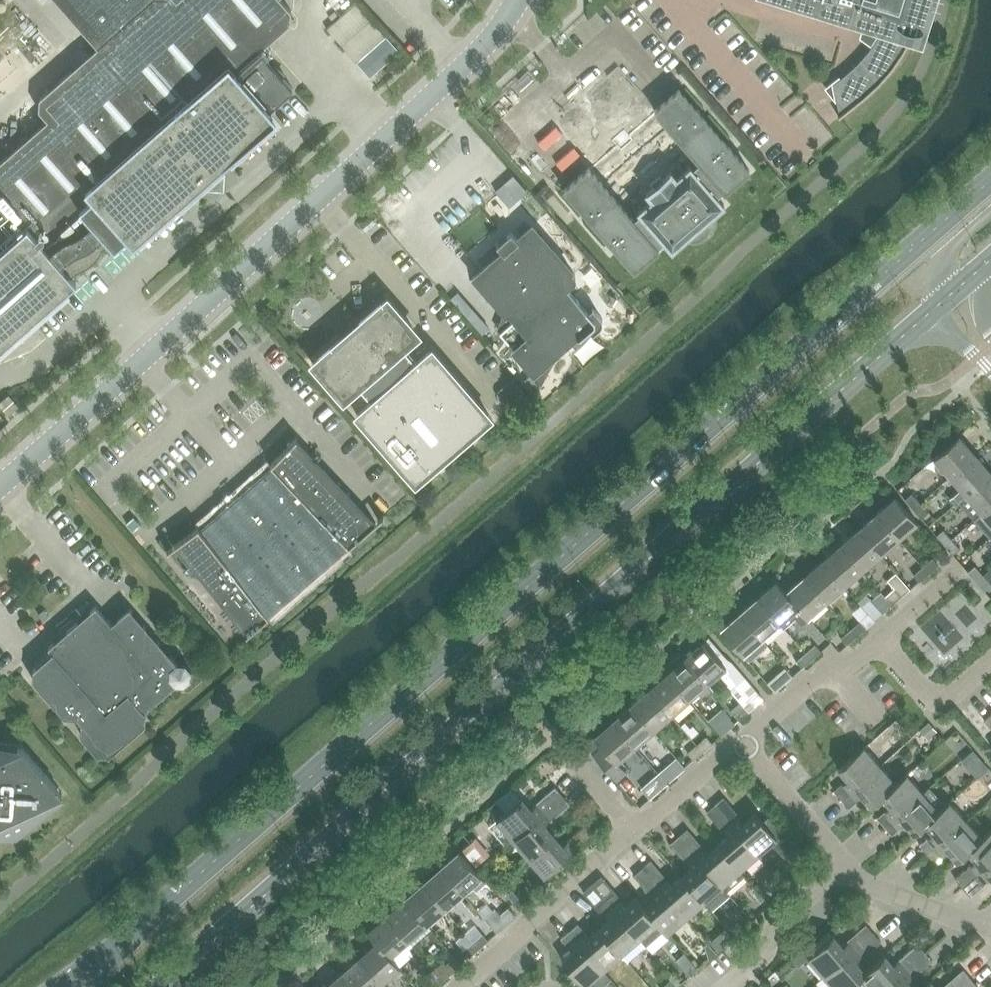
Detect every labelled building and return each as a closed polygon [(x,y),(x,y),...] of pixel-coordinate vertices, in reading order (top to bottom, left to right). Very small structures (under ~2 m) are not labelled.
[(55,298),(77,279),(73,275),(76,272),(77,272),(78,272),(79,272),(80,271),(81,271),(82,271),(83,270),(84,269),(85,269),(87,268),(88,267),(89,266),(90,265),(91,264),(92,263),(93,262),(94,261),(95,260),(96,259),(97,258),(98,257),(98,256),(99,255),(99,254),(100,254),(100,253),(100,252),(101,251),(111,242),(114,246),(191,178),(215,180),(217,156),(229,157),(230,144),(272,107),(293,88),(259,50),(291,22),(291,10),(283,0),(150,0),(55,84),(40,97),(39,107),(39,109),(48,119),(0,161),(0,347),(55,298)] [(342,15),(360,0),(329,0),(342,15)] [(781,0),(845,18),(845,17),(866,23),(866,22),(883,27),(879,36),(869,50),(857,63),(844,74),(833,83),(838,107),(840,115),(838,116),(839,117),(842,115),(848,110),(852,107),(854,105),(857,103),(860,100),(863,98),(866,96),(869,93),(871,91),(874,89),(876,86),(879,84),(881,81),(884,79),(888,74),(890,71),(893,68),(895,65),(896,64),(897,63),(899,60),(901,57),(902,54),(904,51),(906,48),(908,45),(909,42),(911,39),(922,43),(936,0),(780,0),(781,0)] [(648,191),(646,192),(648,194),(653,199),(640,210),(638,211),(640,213),(633,219),(589,167),(564,189),(634,270),(659,249),(658,247),(665,241),(671,248),(672,250),(674,249),(674,248),(688,236),(694,237),(701,236),(706,231),(709,225),(708,218),(722,206),(723,206),(724,205),(723,203),(717,196),(724,190),(725,192),(750,170),(679,89),(655,110),(699,162),(692,168),(691,166),(689,167),(689,168),(677,178),(672,173),(673,172),(671,171),(670,172),(670,173),(648,191)] [(512,174),(494,190),(508,205),(525,190),(512,174)] [(499,331),(540,378),(563,345),(572,336),(575,339),(588,328),(592,332),(599,326),(600,325),(601,323),(601,322),(602,321),(602,319),(602,318),(601,317),(600,316),(600,315),(592,306),(587,310),(568,287),(573,282),(574,281),(575,281),(575,280),(575,279),(575,278),(575,276),(575,275),(532,226),(518,238),(511,231),(496,244),(503,251),(475,276),(513,319),(499,331)] [(420,337),(387,298),(312,363),(345,402),(360,389),(371,402),(357,414),(416,482),(491,417),(432,349),(415,363),(405,350),(420,337)] [(520,382),(530,394),(539,386),(529,375),(520,382)] [(0,403),(0,405),(9,415),(19,406),(9,395),(0,403)] [(933,458),(950,477),(976,454),(959,435),(933,458)] [(196,525),(175,544),(248,634),(269,615),(266,611),(345,542),(349,546),(375,523),(295,438),(269,461),(273,466),(200,530),(196,525)] [(976,454),(950,477),(960,488),(949,497),(955,504),(957,502),(966,495),(990,473),(990,472),(976,454)] [(973,520),(990,504),(990,473),(966,495),(957,502),(973,520)] [(905,499),(914,508),(921,502),(912,493),(905,499)] [(895,496),(877,513),(899,538),(918,522),(895,496)] [(921,502),(914,508),(922,518),(929,512),(921,502)] [(990,537),(990,504),(973,520),(989,538),(990,537)] [(877,513),(859,528),(881,554),(899,538),(877,513)] [(859,528),(841,544),(863,570),(881,554),(859,528)] [(937,535),(945,545),(952,538),(944,529),(937,535)] [(952,538),(945,545),(953,554),(960,548),(952,538)] [(841,544),(823,560),(845,585),(863,570),(841,544)] [(932,558),(923,566),(929,573),(938,565),(932,558)] [(823,560),(805,575),(827,601),(845,585),(823,560)] [(968,571),(976,581),(983,575),(975,565),(968,571)] [(929,573),(923,566),(913,574),(919,582),(929,573)] [(894,588),(885,596),(887,598),(893,605),(896,602),(903,596),(910,589),(896,573),(888,580),(894,588)] [(805,575),(786,591),(799,606),(798,607),(808,618),(827,601),(805,575)] [(976,581),(984,590),(990,585),(990,584),(983,575),(976,581)] [(777,581),(758,597),(780,623),(785,628),(796,618),(801,625),(808,619),(808,618),(798,607),(799,606),(786,591),(777,581)] [(882,592),(872,600),(877,606),(883,613),(893,605),(887,598),(885,596),(882,592)] [(758,597),(740,613),(762,639),(780,623),(758,597)] [(33,678),(55,704),(65,716),(75,716),(82,724),(81,734),(98,754),(109,755),(115,749),(146,723),(147,708),(176,684),(184,684),(191,678),(191,669),(186,663),(177,662),(130,607),(112,623),(96,605),(55,641),(49,646),(53,651),(33,668),(33,678)] [(762,639),(740,613),(721,629),(744,655),(762,639)] [(860,621),(851,629),(857,636),(866,628),(860,621)] [(857,636),(851,629),(841,638),(847,644),(857,636)] [(749,711),(763,699),(731,662),(726,658),(708,638),(704,641),(685,657),(708,683),(719,674),(728,685),(727,686),(743,705),(749,711)] [(816,644),(806,652),(812,659),(822,651),(816,644)] [(812,659),(806,652),(797,661),(803,668),(812,659)] [(685,657),(667,673),(690,699),(698,692),(701,696),(706,692),(709,696),(715,691),(708,683),(685,657)] [(667,673),(649,689),(672,715),(690,699),(667,673)] [(785,683),(779,676),(769,684),(775,691),(785,683)] [(649,689),(631,705),(654,731),(672,715),(649,689)] [(631,705),(613,721),(636,746),(654,731),(631,705)] [(743,705),(734,713),(740,720),(749,711),(743,705)] [(730,728),(735,724),(729,717),(722,709),(709,720),(722,735),(730,728)] [(586,744),(594,752),(618,780),(626,773),(617,763),(636,746),(613,721),(594,737),(586,744)] [(685,722),(681,725),(691,737),(698,732),(693,726),(690,728),(685,722)] [(929,723),(921,730),(928,738),(936,731),(929,723)] [(707,736),(698,744),(704,751),(713,743),(707,736)] [(704,751),(698,744),(688,752),(694,759),(704,751)] [(16,834),(63,794),(22,747),(0,745),(0,833),(16,834)] [(834,790),(842,799),(880,765),(864,746),(839,768),(848,779),(843,784),(842,783),(834,790)] [(973,748),(961,759),(966,766),(979,755),(973,748)] [(872,806),(882,797),(881,796),(896,783),(880,765),(842,799),(849,807),(857,800),(856,799),(862,795),(872,806)] [(671,767),(662,776),(668,782),(677,774),(671,767)] [(877,817),(885,826),(923,793),(907,773),(896,783),(881,796),(882,797),(891,807),(886,811),(885,811),(877,817)] [(498,821),(490,828),(502,842),(511,835),(514,839),(563,796),(555,787),(537,803),(537,804),(532,809),(522,798),(508,810),(497,820),(498,821)] [(923,793),(885,826),(892,835),(900,828),(899,827),(905,822),(914,833),(925,824),(924,823),(938,810),(945,805),(939,798),(929,787),(923,793)] [(514,839),(529,857),(554,835),(545,824),(551,820),(552,821),(570,804),(563,796),(514,839)] [(724,797),(715,804),(758,853),(771,842),(786,859),(799,847),(770,815),(763,821),(755,812),(744,822),(739,816),(740,815),(724,797)] [(920,845),(927,853),(966,820),(949,801),(938,810),(924,823),(925,824),(934,834),(928,839),(928,838),(920,845)] [(729,835),(718,844),(740,869),(758,853),(715,804),(707,812),(723,831),(724,830),(729,835)] [(957,861),(968,851),(967,850),(981,838),(966,820),(927,853),(935,862),(943,855),(942,854),(947,849),(957,861)] [(554,835),(529,857),(546,875),(595,833),(586,823),(568,839),(569,840),(563,845),(554,835)] [(688,828),(679,836),(710,872),(722,885),(727,891),(746,875),(740,869),(718,844),(708,853),(703,848),(704,847),(688,828)] [(962,888),(990,863),(990,829),(981,838),(967,850),(968,851),(977,862),(971,866),(971,865),(955,879),(962,888)] [(710,872),(679,836),(671,843),(687,862),(688,861),(692,867),(687,872),(682,876),(704,901),(712,910),(730,894),(727,891),(722,885),(710,872)] [(473,840),(462,849),(476,865),(487,856),(473,840)] [(460,851),(441,867),(463,893),(472,885),(477,890),(487,881),(482,876),(478,872),(460,851)] [(652,860),(643,867),(686,916),(704,901),(682,876),(672,885),(667,879),(668,878),(652,860)] [(962,888),(970,896),(986,882),(985,881),(990,877),(990,878),(990,863),(962,888)] [(441,867),(423,883),(445,908),(463,893),(441,867)] [(656,898),(646,907),(645,908),(658,922),(664,930),(667,933),(686,916),(647,872),(643,867),(638,872),(634,875),(651,894),(652,893),(656,898)] [(423,883),(405,898),(427,924),(445,908),(423,883)] [(511,885),(505,890),(507,892),(506,893),(513,901),(520,895),(511,885)] [(645,908),(646,907),(637,896),(626,906),(621,900),(622,900),(615,892),(606,899),(639,938),(646,946),(664,930),(658,922),(645,908)] [(405,898),(387,914),(409,940),(413,944),(431,928),(427,924),(405,898)] [(639,938),(606,899),(598,907),(604,915),(606,914),(610,919),(600,928),(622,953),(628,961),(646,946),(639,938)] [(501,918),(507,924),(517,916),(511,910),(501,918)] [(387,914),(368,930),(377,942),(378,941),(391,955),(400,966),(413,955),(410,947),(413,944),(409,940),(387,914)] [(736,919),(729,926),(736,934),(744,927),(736,919)] [(579,923),(570,931),(604,969),(622,953),(600,928),(589,937),(585,932),(586,931),(579,923)] [(808,957),(824,975),(874,932),(866,924),(848,940),(848,941),(843,946),(833,935),(808,957)] [(724,927),(709,940),(717,949),(732,935),(724,927)] [(561,938),(568,946),(569,945),(574,951),(563,961),(570,969),(585,986),(586,986),(601,986),(611,978),(604,969),(570,931),(561,938)] [(805,951),(809,956),(832,935),(828,931),(805,951)] [(866,973),(865,971),(856,961),(862,957),(863,958),(881,941),(874,932),(824,975),(835,986),(850,986),(866,973)] [(483,933),(474,941),(480,948),(489,940),(483,933)] [(377,942),(359,958),(381,984),(394,972),(398,978),(405,972),(400,967),(401,966),(400,966),(391,955),(378,941),(377,942)] [(480,948),(474,941),(464,950),(470,957),(480,948)] [(925,952),(918,944),(899,960),(900,961),(895,966),(885,955),(865,971),(866,973),(850,986),(886,986),(925,952)] [(886,986),(913,986),(908,981),(914,977),(933,961),(925,952),(886,986)] [(341,973),(353,986),(384,986),(381,984),(359,958),(341,973)] [(443,960),(433,968),(437,973),(443,980),(452,973),(453,972),(447,965),(443,960)] [(697,968),(690,960),(682,967),(688,975),(697,968)] [(423,976),(428,981),(433,986),(435,986),(443,980),(437,973),(433,968),(423,976)] [(971,978),(963,969),(945,985),(945,986),(944,986),(960,986),(971,978)] [(325,986),(353,986),(341,973),(325,986)] [(978,986),(971,978),(960,986),(978,986)]
